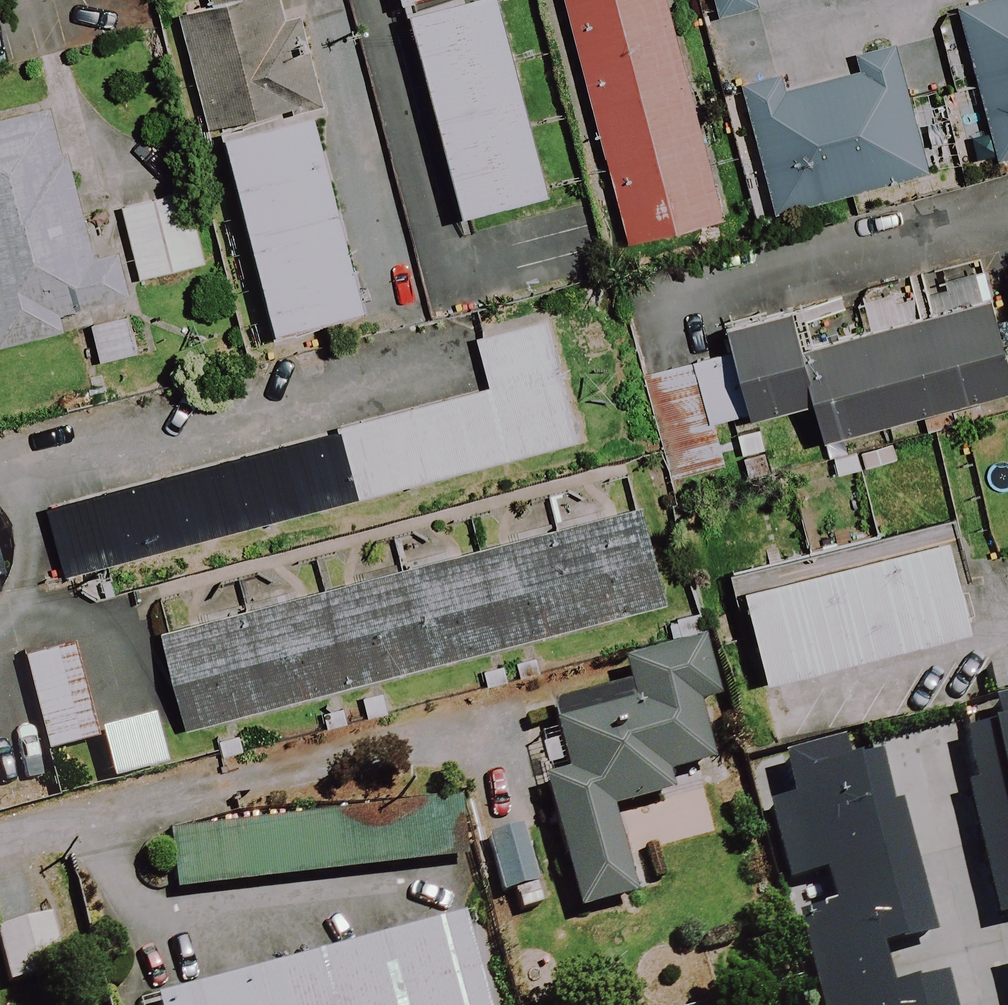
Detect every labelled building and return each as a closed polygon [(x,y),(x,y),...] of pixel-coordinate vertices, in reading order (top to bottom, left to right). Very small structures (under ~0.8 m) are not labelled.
[(201,1),(291,335),(382,311),(299,0),(206,0),(201,1)] [(421,10),(472,212),(552,192),(504,0),(460,0),(421,10)] [(625,252),(723,226),(664,0),(560,0),(625,252)] [(716,20),(758,10),(755,0),(711,0),(716,20)] [(958,9),(996,164),(1007,161),(1007,0),(992,0),(958,9)] [(927,174),(892,49),(861,57),(866,74),(782,98),(777,82),(741,92),(776,217),(927,174)] [(54,108),(0,121),(0,350),(64,334),(60,316),(125,300),(108,232),(87,238),(54,108)] [(189,197),(120,213),(136,284),(205,268),(189,197)] [(749,425),(812,408),(822,444),(1007,394),(1007,384),(987,305),(805,354),(792,308),(722,327),(730,355),(646,377),(662,434),(745,412),(749,425)] [(138,316),(86,325),(94,372),(145,364),(138,316)] [(487,388),(47,506),(67,578),(582,440),(549,318),(474,338),(487,388)] [(637,509),(162,637),(186,726),(661,598),(637,509)] [(952,529),(753,579),(773,662),(973,612),(952,529)] [(65,647),(16,660),(40,754),(89,741),(65,647)] [(603,812),(698,787),(663,655),(613,668),(624,710),(549,730),(562,779),(539,785),(573,916),(627,902),(603,812)] [(982,709),(989,736),(956,743),(968,791),(959,793),(991,926),(1007,922),(1007,703),(982,709)] [(158,769),(146,720),(93,733),(106,783),(158,769)] [(836,755),(776,770),(785,806),(762,812),(781,888),(817,880),(828,921),(792,930),(810,1004),(942,1004),(937,985),(881,999),(871,957),(925,943),(894,816),(887,818),(873,761),(839,769),(836,755)] [(444,866),(438,807),(167,838),(174,897),(444,866)] [(0,887),(0,970),(5,989),(59,976),(34,879),(0,887)] [(171,1004),(483,1004),(456,919),(171,1004)]
